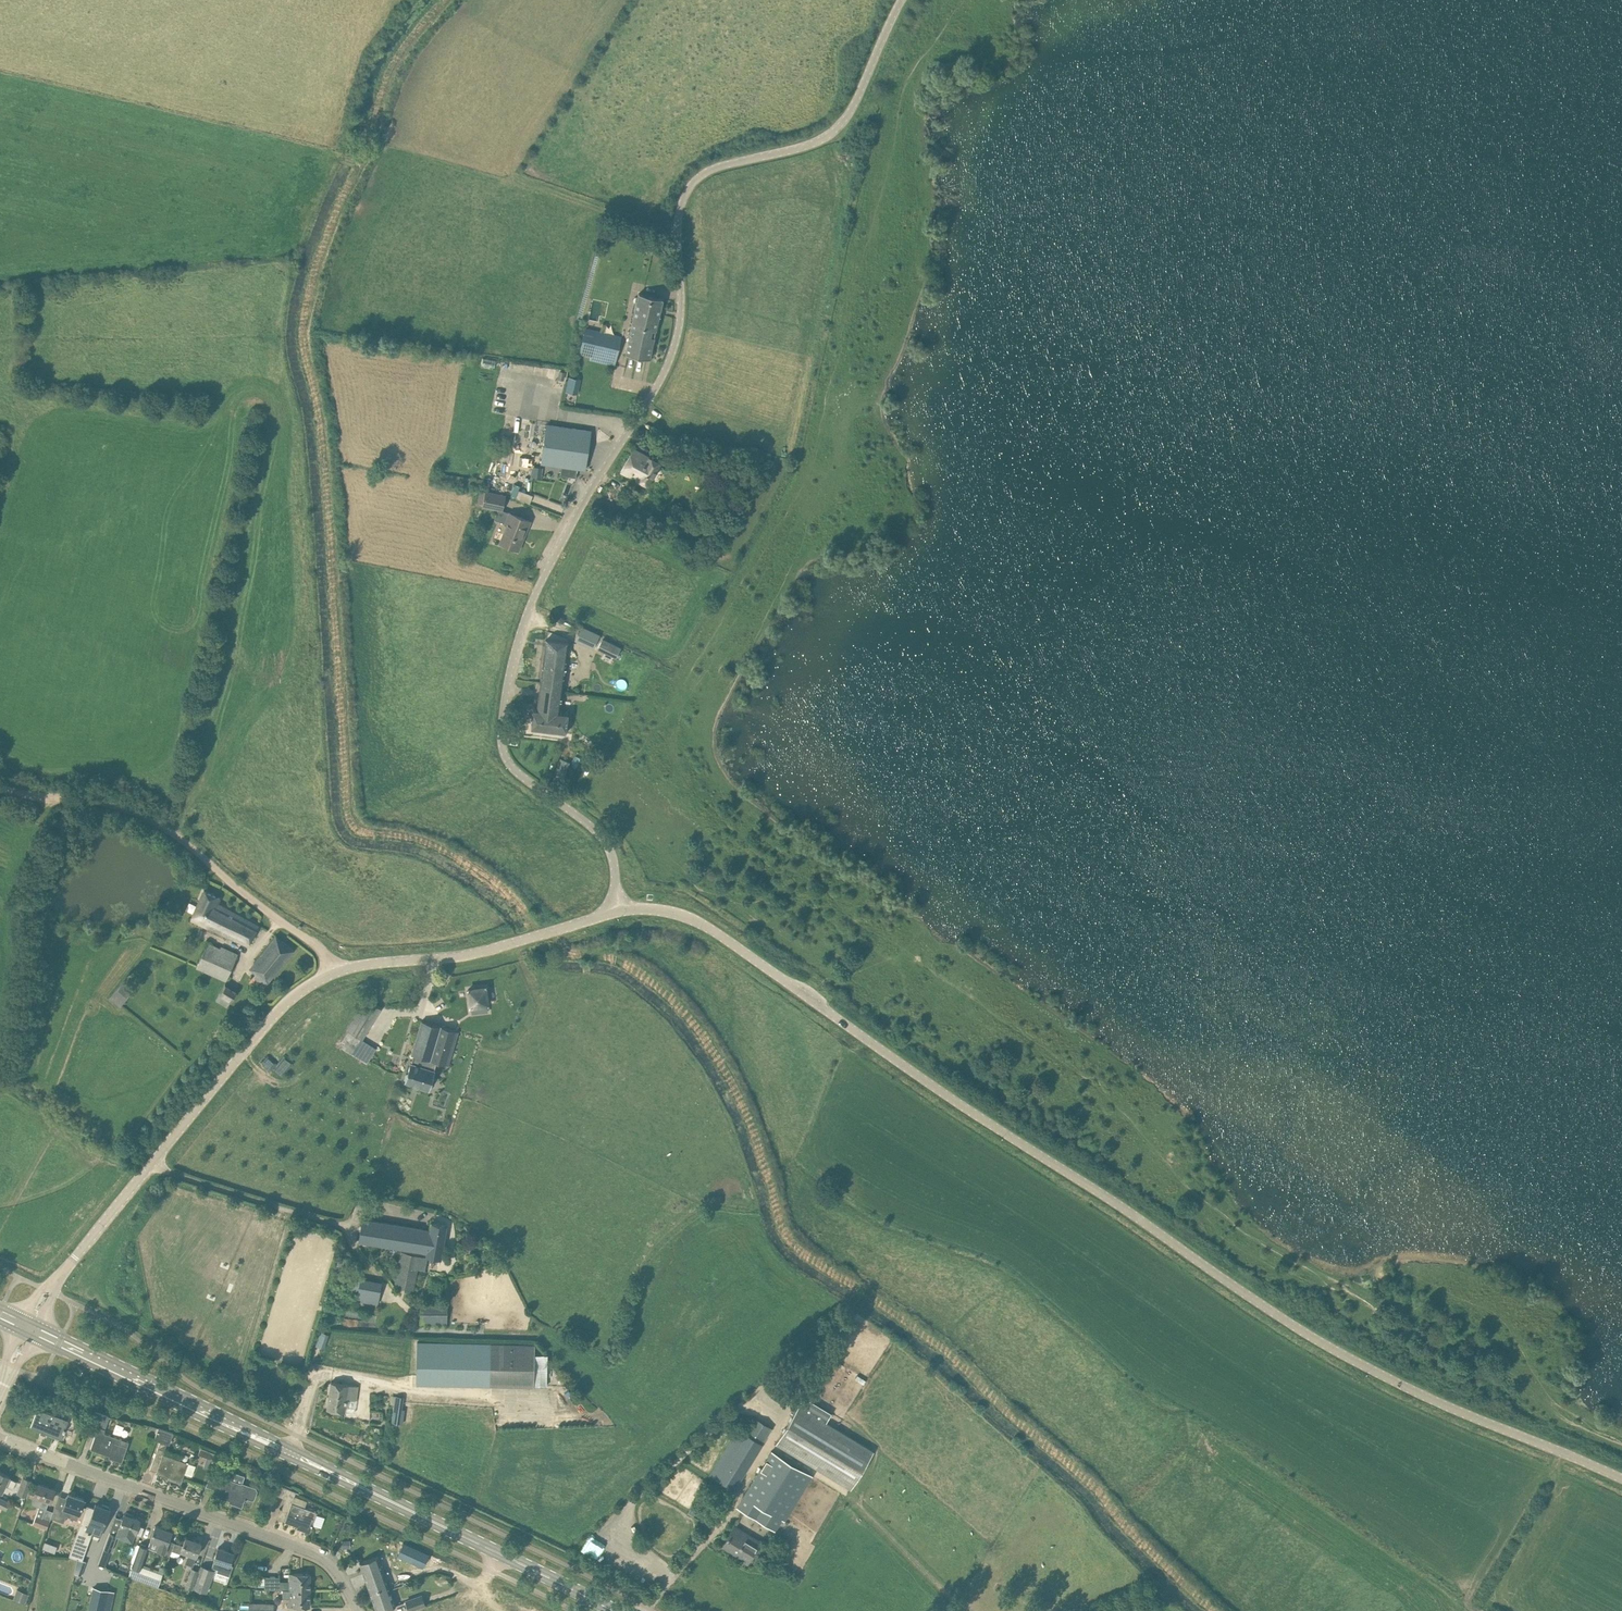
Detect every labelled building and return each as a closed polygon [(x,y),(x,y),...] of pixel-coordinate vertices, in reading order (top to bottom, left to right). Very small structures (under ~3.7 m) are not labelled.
[(663,299),(639,293),(625,353),(649,358),(663,299)] [(614,363),(620,335),(596,330),(590,357),(614,363)] [(569,376),(566,391),(574,393),(577,378),(569,376)] [(547,424),(541,463),(561,466),(560,475),(576,477),(577,468),(585,470),(590,430),(547,424)] [(660,463),(634,449),(621,471),(633,477),(634,475),(637,476),(636,479),(648,485),(660,463)] [(532,458),(523,457),(520,456),(518,465),(521,465),(531,467),(532,458)] [(531,501),(533,493),(521,490),(519,498),(531,501)] [(505,496),(485,491),(481,506),(501,511),(505,496)] [(530,521),(520,517),(510,513),(505,523),(507,524),(500,542),(518,550),(522,540),(520,540),(528,520),(530,521)] [(578,642),(598,648),(603,633),(584,626),(578,642)] [(620,658),(625,646),(605,638),(600,649),(620,658)] [(568,642),(556,641),(546,639),(537,707),(533,707),(531,728),(566,732),(568,711),(560,710),(568,642)] [(560,758),(558,765),(567,768),(570,762),(560,758)] [(220,898),(204,890),(193,920),(251,944),(260,923),(218,902),(220,898)] [(294,949),(276,935),(254,961),(260,966),(249,981),(261,991),(294,949)] [(238,953),(220,946),(220,947),(207,942),(196,967),(226,980),(238,953)] [(135,989),(124,980),(109,997),(120,1006),(135,989)] [(237,1002),(242,990),(227,984),(222,995),(237,1002)] [(380,1007),(367,999),(348,1030),(342,1041),(345,1043),(342,1047),(367,1063),(377,1048),(361,1038),(379,1010),(380,1007)] [(470,1013),(471,1017),(488,1014),(487,1009),(487,1007),(470,1011),(470,1013)] [(422,1020),(419,1030),(412,1054),(414,1054),(411,1063),(408,1073),(406,1074),(405,1078),(406,1079),(405,1081),(419,1085),(419,1087),(428,1090),(437,1062),(445,1064),(455,1030),(422,1020)] [(422,1251),(421,1255),(427,1256),(440,1258),(447,1226),(442,1224),(431,1222),(430,1230),(363,1219),(359,1240),(422,1251)] [(427,1256),(421,1255),(402,1251),(395,1285),(413,1289),(417,1267),(424,1269),(427,1256)] [(375,1312),(380,1284),(353,1279),(351,1291),(358,1292),(355,1309),(375,1312)] [(447,1323),(447,1302),(420,1302),(420,1323),(447,1323)] [(455,1383),(534,1385),(535,1354),(535,1344),(417,1342),(416,1383),(455,1383)] [(547,1354),(535,1354),(534,1385),(547,1386),(547,1354)] [(358,1385),(342,1383),(331,1381),(327,1409),(345,1411),(347,1398),(356,1400),(358,1385)] [(394,1405),(392,1422),(397,1423),(400,1423),(403,1396),(395,1395),(395,1396),(394,1405)] [(828,1419),(800,1403),(776,1443),(851,1489),(874,1451),(826,1422),(828,1419)] [(38,1408),(31,1426),(62,1438),(69,1420),(38,1408)] [(90,1425),(98,1428),(91,1448),(122,1460),(129,1441),(104,1432),(110,1416),(95,1411),(90,1425)] [(755,1417),(745,1433),(747,1435),(761,1443),(762,1444),(772,1427),(755,1417)] [(154,1439),(160,1441),(150,1469),(156,1471),(156,1472),(182,1481),(185,1473),(192,1476),(196,1465),(163,1454),(167,1443),(169,1444),(174,1432),(159,1427),(154,1439)] [(747,1435),(745,1433),(738,1429),(710,1474),(734,1488),(761,1443),(747,1435)] [(200,1453),(209,1456),(205,1465),(214,1468),(219,1452),(202,1446),(200,1453)] [(771,1450),(743,1495),(753,1500),(746,1511),(765,1523),(771,1512),(781,1517),(808,1473),(771,1450)] [(245,1476),(220,1467),(214,1484),(220,1486),(217,1495),(243,1505),(245,1499),(246,1500),(247,1497),(252,1499),(254,1498),(257,1490),(255,1487),(242,1483),(245,1476)] [(5,1485),(13,1488),(16,1481),(9,1477),(10,1476),(0,1471),(0,1495),(5,1485)] [(26,1496),(27,1492),(29,1486),(32,1480),(23,1477),(18,1493),(26,1496)] [(29,1486),(27,1492),(34,1495),(33,1499),(34,1500),(32,1503),(39,1506),(33,1523),(47,1528),(50,1520),(43,1518),(49,1500),(50,1501),(55,1488),(39,1483),(37,1489),(29,1486)] [(77,1519),(81,1509),(85,1499),(69,1493),(63,1509),(56,1506),(56,1504),(51,1517),(64,1522),(66,1515),(77,1519)] [(276,1518),(285,1521),(311,1530),(317,1512),(292,1502),(294,1499),(287,1496),(282,1509),(280,1508),(276,1518)] [(0,1497),(0,1506),(6,1509),(9,1503),(10,1502),(0,1497)] [(100,1535),(110,1508),(108,1508),(109,1506),(103,1504),(102,1505),(96,1503),(94,1507),(87,1505),(75,1541),(87,1545),(92,1532),(100,1535)] [(126,1512),(125,1514),(124,1514),(117,1534),(132,1539),(135,1531),(140,1519),(132,1516),(133,1514),(126,1512)] [(170,1554),(175,1541),(169,1539),(172,1531),(155,1525),(150,1539),(158,1542),(156,1549),(170,1554)] [(760,1541),(735,1526),(723,1545),(735,1552),(734,1554),(747,1562),(760,1541)] [(118,1534),(110,1531),(104,1548),(112,1551),(118,1534)] [(175,1541),(170,1554),(172,1549),(180,1552),(180,1550),(188,1553),(185,1563),(193,1566),(202,1541),(186,1536),(183,1544),(175,1541)] [(422,1566),(428,1553),(415,1547),(404,1542),(398,1555),(422,1566)] [(138,1544),(133,1557),(132,1557),(129,1576),(158,1587),(163,1574),(142,1566),(148,1548),(138,1544)] [(230,1564),(233,1552),(218,1547),(212,1566),(218,1569),(217,1571),(229,1575),(233,1565),(230,1564)] [(360,1562),(370,1592),(380,1589),(381,1592),(390,1589),(378,1555),(360,1562)] [(77,1558),(75,1573),(81,1575),(86,1561),(82,1560),(77,1558)] [(202,1565),(200,1571),(193,1588),(206,1593),(215,1570),(202,1565)] [(193,1590),(193,1588),(200,1571),(192,1568),(185,1587),(193,1590)] [(289,1589),(289,1590),(310,1590),(310,1573),(289,1573),(289,1581),(279,1581),(279,1576),(266,1576),(266,1588),(289,1589)] [(94,1587),(89,1610),(104,1610),(108,1591),(94,1587)] [(15,1598),(27,1602),(31,1591),(19,1588),(15,1598)] [(390,1589),(381,1592),(380,1589),(370,1592),(377,1610),(380,1610),(396,1605),(390,1589)] [(310,1590),(289,1590),(289,1606),(310,1606),(310,1590)] [(425,1604),(421,1594),(406,1600),(409,1610),(425,1604)]
